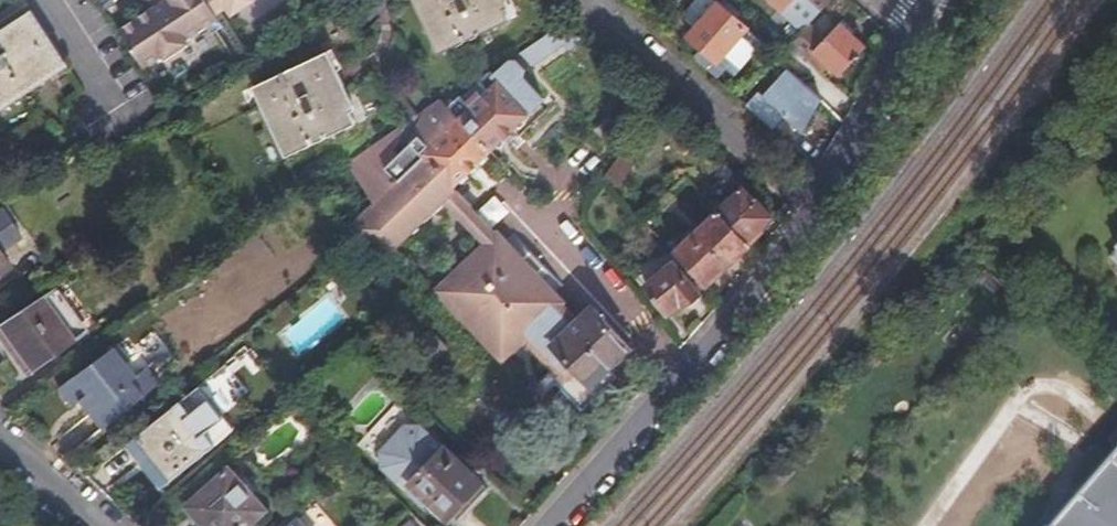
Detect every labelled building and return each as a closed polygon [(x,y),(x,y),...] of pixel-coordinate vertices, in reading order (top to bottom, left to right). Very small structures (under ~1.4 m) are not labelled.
[(145,69),(164,56),(167,60),(192,44),(189,39),(221,19),(217,12),(209,0),(167,0),(120,31),(145,69)] [(217,12),(227,6),(224,0),(209,0),(217,12)] [(227,6),(234,16),(257,0),(224,0),(227,6)] [(423,1),(446,49),(512,17),(509,11),(514,8),(510,0),(424,0),(423,1)] [(695,23),(687,32),(701,45),(692,55),(714,75),(723,65),(733,74),(763,40),(719,0),(694,0),(683,12),(695,23)] [(829,2),(826,0),(771,0),(804,30),(810,23),(829,2)] [(0,31),(0,100),(18,88),(23,96),(48,78),(43,71),(66,56),(35,8),(0,31)] [(560,15),(549,23),(517,45),(530,57),(561,35),(568,41),(578,31),(560,15)] [(804,30),(790,44),(820,71),(825,67),(827,64),(831,69),(838,74),(863,48),(837,24),(825,37),(810,23),(804,30)] [(270,99),(264,101),(288,155),(355,126),(349,112),(355,109),(338,70),(332,72),(324,56),(265,83),(270,99)] [(465,92),(453,103),(493,149),(534,113),(533,111),(548,98),(529,76),(531,69),(522,58),(515,59),(499,72),(496,68),(485,78),(492,87),(487,91),(486,91),(482,91),(479,92),(476,95),(475,98),(475,102),(474,102),(465,92)] [(746,104),(772,128),(783,115),(802,132),(803,130),(801,129),(819,99),(820,100),(821,98),(788,68),(763,96),(757,91),(746,104)] [(351,160),(373,198),(346,221),(380,254),(442,200),(480,243),(428,288),(493,363),(517,343),(543,373),(539,376),(572,413),(608,382),(599,372),(622,352),(586,310),(572,322),(557,306),(560,304),(494,229),(492,231),(452,183),(493,149),(453,103),(445,94),(351,160)] [(628,162),(619,155),(602,178),(609,182),(616,175),(618,176),(628,162)] [(666,191),(653,203),(664,214),(676,202),(666,191)] [(718,214),(746,243),(760,229),(756,225),(768,214),(756,203),(753,205),(740,191),(718,214)] [(0,211),(0,270),(12,262),(2,247),(23,233),(5,208),(0,211)] [(676,256),(702,283),(746,243),(718,214),(676,256)] [(1103,245),(1116,259),(1116,230),(1103,245)] [(1103,245),(1095,253),(1116,274),(1116,259),(1103,245)] [(672,260),(642,285),(665,312),(678,301),(682,305),(689,306),(697,300),(696,293),(684,279),(686,278),(672,260)] [(0,326),(0,327),(31,371),(88,333),(57,287),(0,326)] [(442,348),(424,327),(409,340),(427,361),(442,348)] [(117,341),(58,388),(72,405),(85,395),(107,422),(159,381),(145,364),(133,373),(123,361),(129,355),(117,341)] [(218,366),(128,443),(162,484),(228,431),(216,416),(242,394),(218,366)] [(444,516),(477,480),(442,447),(418,425),(403,424),(378,451),(380,465),(405,488),(417,500),(422,495),(444,516)] [(1052,525),(1116,525),(1116,454),(1052,525)] [(247,525),(255,525),(258,523),(254,519),(268,507),(231,467),(191,504),(212,525),(247,525)] [(296,507),(275,525),(314,525),(296,507)] [(399,525),(418,525),(408,517),(399,525)]
